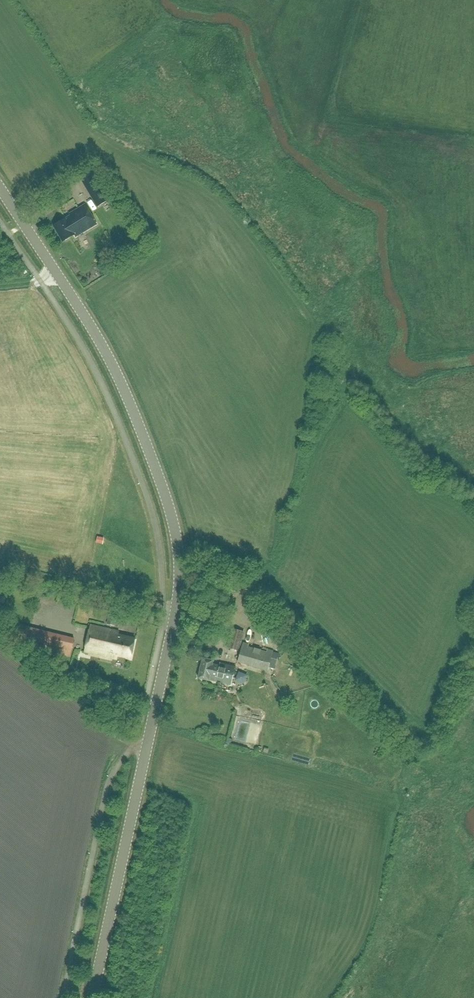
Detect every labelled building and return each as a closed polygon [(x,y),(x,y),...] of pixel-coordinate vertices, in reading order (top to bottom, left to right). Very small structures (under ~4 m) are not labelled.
[(93,171),(82,178),(86,184),(97,177),(93,171)] [(107,193),(95,200),(99,206),(110,199),(107,193)] [(65,219),(54,226),(63,242),(75,235),(76,237),(96,225),(85,205),(64,218),(65,219)] [(41,609),(54,612),(56,605),(43,602),(41,609)] [(109,614),(107,624),(114,626),(117,616),(109,614)] [(91,625),(84,652),(117,659),(118,656),(131,659),(135,639),(118,635),(119,632),(91,625)] [(244,632),(240,631),(232,629),(227,649),(239,652),(244,632)] [(74,639),(58,635),(53,656),(63,658),(64,655),(70,656),(74,639)] [(243,644),(241,650),(239,659),(269,667),(273,652),(268,651),(266,656),(246,651),(248,645),(243,644)] [(198,678),(199,679),(199,678),(208,680),(208,681),(209,680),(231,685),(235,666),(226,664),(225,667),(212,664),(213,660),(212,660),(203,659),(203,658),(202,659),(203,659),(201,667),(200,667),(202,668),(201,670),(200,669),(200,670),(198,678)]
